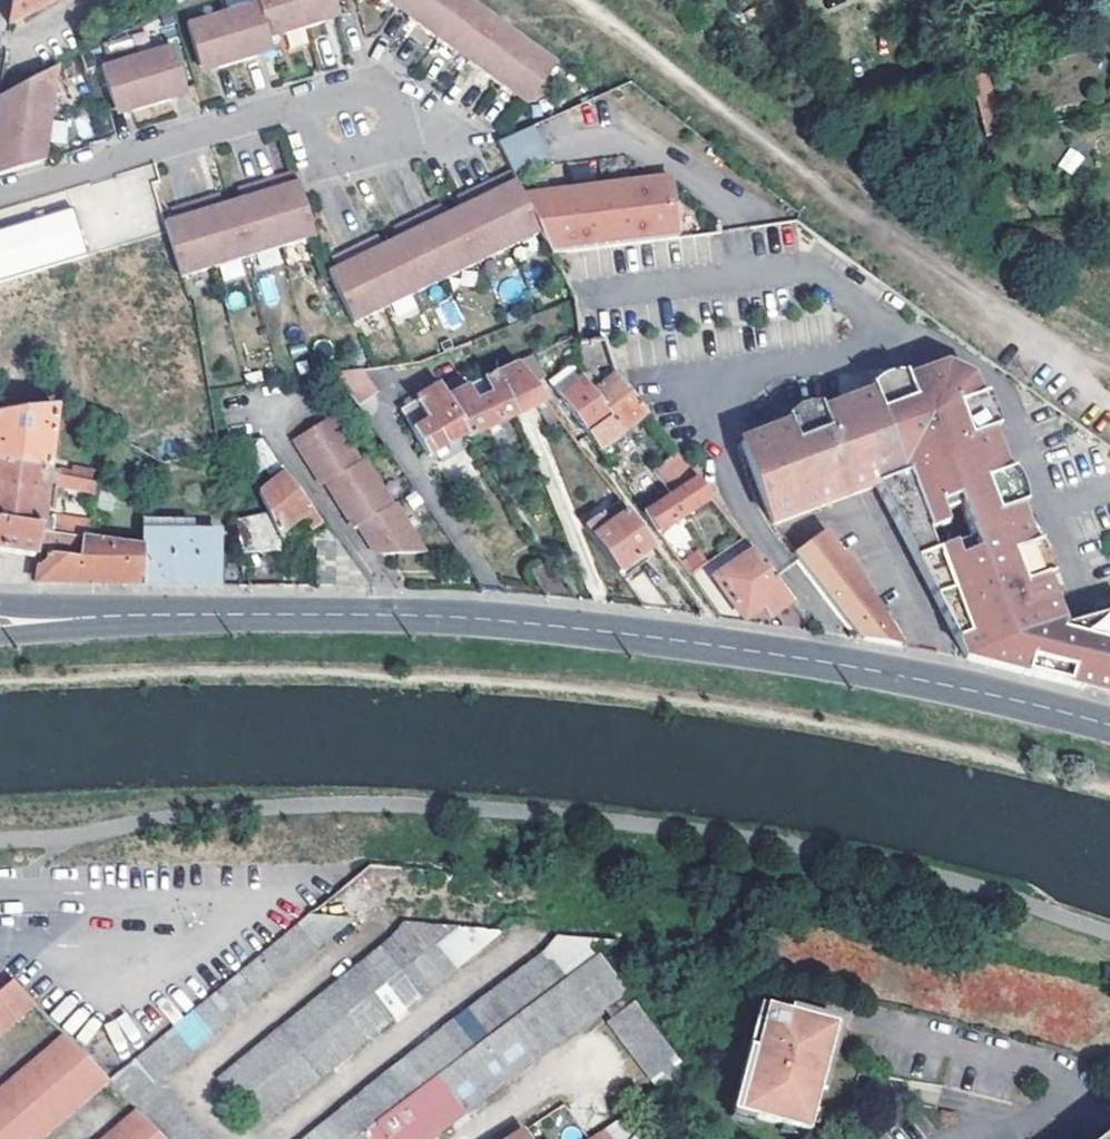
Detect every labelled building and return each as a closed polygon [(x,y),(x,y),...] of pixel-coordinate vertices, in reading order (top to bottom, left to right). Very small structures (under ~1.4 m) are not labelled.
[(54,0),(12,0),(8,25),(54,0)] [(268,34),(279,30),(283,29),(285,37),(326,25),(325,17),(328,16),(339,13),(335,0),(258,0),(260,5),(189,25),(201,67),(212,63),(215,62),(218,70),(259,58),(257,51),(260,50),(272,47),(270,41),(268,34)] [(466,0),(380,0),(396,12),(401,6),(404,8),(412,14),(408,21),(416,27),(456,56),(461,50),(464,52),(472,58),(468,65),(478,72),(498,87),(516,100),(521,94),(522,95),(533,103),(559,68),(466,0)] [(328,16),(325,17),(326,25),(341,20),(339,13),(328,16)] [(285,37),(283,29),(279,30),(268,34),(270,41),(285,37)] [(186,89),(174,47),(103,68),(115,109),(125,106),(130,105),(132,113),(173,101),(171,93),(175,92),(186,89)] [(260,50),(257,51),(259,58),(274,54),(272,47),(260,50)] [(218,70),(215,62),(212,63),(201,67),(203,75),(218,70)] [(57,70),(0,100),(0,175),(44,163),(57,70)] [(972,78),(969,79),(979,115),(996,110),(984,74),(972,78)] [(175,92),(171,93),(173,101),(188,96),(186,89),(175,92)] [(132,113),(130,105),(125,106),(115,109),(117,117),(132,113)] [(996,110),(979,115),(986,137),(1003,134),(996,110)] [(499,138),(511,171),(548,158),(536,124),(499,138)] [(1072,173),(1083,156),(1069,147),(1058,165),(1072,173)] [(298,181),(294,171),(277,176),(281,187),(284,185),(298,181)] [(516,182),(512,171),(495,179),(500,189),(503,188),(516,182)] [(314,236),(298,181),(284,185),(281,187),(277,176),(244,186),(247,196),(244,197),(240,198),(221,204),(217,205),(214,206),(211,195),(178,205),(181,216),(177,217),(174,218),(164,221),(180,276),(314,236)] [(669,178),(523,197),(540,233),(549,252),(677,236),(669,178)] [(351,322),(438,281),(540,233),(523,197),(516,182),(503,188),(500,189),(495,179),(464,194),(469,204),(465,206),(462,207),(445,216),(441,217),(438,219),(433,209),(401,223),(406,234),(403,235),(399,237),(382,245),(377,247),(375,249),(370,238),(339,253),(343,263),(340,265),(336,266),(327,271),(351,322)] [(247,196),(244,186),(237,188),(240,198),(244,197),(247,196)] [(221,204),(218,193),(211,195),(214,206),(217,205),(221,204)] [(469,204),(464,194),(457,197),(462,207),(465,206),(469,204)] [(181,216),(178,205),(171,207),(174,218),(177,217),(181,216)] [(445,216),(440,205),(433,209),(438,219),(441,217),(445,216)] [(87,257),(72,208),(0,231),(0,283),(87,257)] [(406,234),(401,223),(394,227),(399,237),(403,235),(406,234)] [(382,245),(377,235),(370,238),(375,249),(377,247),(382,245)] [(343,263),(339,253),(332,257),(336,266),(340,265),(343,263)] [(577,372),(582,380),(610,418),(588,437),(607,461),(617,454),(613,448),(622,440),(619,435),(645,414),(614,375),(604,382),(589,362),(577,372)] [(517,363),(486,378),(498,393),(517,417),(546,401),(517,363)] [(916,560),(1024,520),(1019,508),(1007,474),(994,441),(982,407),(971,380),(944,368),(871,394),(901,474),(879,483),(916,560)] [(335,374),(360,412),(379,400),(359,371),(335,374)] [(610,418),(582,380),(559,397),(588,437),(610,418)] [(466,435),(446,397),(440,386),(398,412),(428,459),(466,435)] [(478,402),(466,387),(446,397),(466,435),(468,438),(517,417),(498,393),(478,402)] [(901,474),(871,394),(740,442),(773,525),(821,506),(879,483),(901,474)] [(982,407),(994,441),(1000,438),(989,405),(982,407)] [(45,470),(48,470),(55,407),(0,415),(0,465),(45,470)] [(397,503),(394,505),(367,458),(362,460),(334,414),(294,440),(294,441),(308,464),(313,462),(317,467),(325,482),(326,483),(326,484),(341,508),(345,505),(349,512),(357,525),(358,526),(359,527),(370,547),(375,545),(377,549),(381,554),(422,547),(397,503)] [(260,440),(249,455),(259,463),(269,450),(260,440)] [(317,467),(313,462),(308,464),(322,486),(325,483),(324,482),(325,482),(317,467)] [(56,493),(56,496),(95,504),(100,483),(57,478),(58,471),(48,470),(45,470),(0,465),(0,523),(39,529),(43,492),(56,493)] [(696,479),(685,465),(660,482),(671,497),(696,479)] [(1007,474),(1019,508),(1025,505),(1013,472),(1007,474)] [(304,533),(313,545),(332,534),(321,520),(319,521),(283,475),(259,495),(267,513),(275,534),(300,519),(308,530),(304,533)] [(671,497),(644,515),(658,534),(712,499),(696,479),(671,497)] [(349,512),(345,505),(341,508),(354,528),(357,526),(356,526),(357,525),(349,512)] [(584,526),(618,574),(654,549),(627,512),(608,525),(600,514),(584,526)] [(275,534),(267,513),(235,520),(242,553),(277,545),(275,534)] [(54,517),(52,531),(83,536),(88,537),(91,523),(54,517)] [(916,560),(965,658),(1035,675),(1071,684),(1107,694),(1109,695),(1109,613),(1064,628),(1045,577),(1033,546),(1024,520),(916,560)] [(41,557),(41,548),(80,553),(83,536),(52,531),(39,529),(0,523),(0,551),(41,557)] [(825,533),(795,553),(863,640),(902,647),(889,626),(896,621),(889,610),(882,615),(844,555),(841,558),(825,533)] [(144,546),(143,584),(217,585),(217,535),(143,534),(143,546),(144,546)] [(38,567),(36,582),(63,583),(143,584),(144,546),(143,546),(88,537),(83,536),(80,553),(79,559),(47,555),(45,563),(38,567)] [(335,538),(314,552),(315,587),(372,588),(335,538)] [(1033,546),(1045,577),(1051,575),(1040,543),(1033,546)] [(377,549),(375,545),(370,547),(375,555),(381,554),(377,549)] [(791,601),(752,551),(714,579),(744,618),(762,605),(770,616),(791,601)] [(567,598),(546,562),(529,572),(544,596),(567,598)] [(627,586),(642,607),(670,611),(643,574),(627,586)] [(295,928),(313,951),(350,921),(307,917),(295,928)] [(391,940),(411,965),(423,955),(435,945),(450,933),(455,929),(404,924),(391,940)] [(295,928),(283,937),(302,960),(313,951),(295,928)] [(481,948),(500,933),(455,929),(450,933),(461,946),(470,957),(481,948)] [(470,957),(461,946),(450,933),(435,945),(456,968),(470,957)] [(272,946),(291,970),(302,960),(283,937),(272,946)] [(567,979),(599,955),(614,944),(556,937),(545,952),(567,979)] [(377,951),(397,976),(411,965),(391,940),(377,951)] [(423,955),(442,979),(456,968),(435,945),(423,955)] [(261,956),(279,979),(291,970),(272,946),(261,956)] [(366,960),(386,985),(397,976),(377,951),(366,960)] [(531,963),(552,991),(567,979),(545,952),(530,962),(531,963)] [(411,965),(430,989),(442,979),(423,955),(411,965)] [(552,991),(539,1000),(527,1009),(514,1019),(510,1022),(537,1058),(626,990),(599,955),(567,979),(552,991)] [(248,966),(267,989),(279,979),(261,956),(248,966)] [(353,971),(373,995),(386,985),(366,960),(353,971)] [(518,972),(539,1000),(552,991),(531,963),(530,962),(518,972)] [(416,1000),(430,989),(411,965),(397,976),(416,1000)] [(237,975),(256,998),(267,989),(248,966),(237,975)] [(340,981),(360,1005),(373,995),(353,971),(340,981)] [(507,981),(527,1009),(539,1000),(518,972),(507,981)] [(225,985),(243,1008),(256,998),(237,975),(225,985)] [(386,985),(405,1009),(416,1000),(397,976),(386,985)] [(12,980),(0,991),(0,1031),(34,1002),(12,980)] [(328,991),(348,1016),(360,1005),(340,981),(328,991)] [(493,991),(514,1019),(527,1009),(507,981),(493,991)] [(214,994),(232,1018),(243,1008),(225,985),(214,994)] [(373,995),(393,1019),(405,1009),(386,985),(373,995)] [(316,1001),(336,1025),(348,1016),(328,991),(316,1001)] [(479,1002),(500,1030),(510,1022),(514,1019),(493,991),(479,1002)] [(202,1004),(220,1028),(232,1018),(214,994),(202,1004)] [(360,1005),(380,1029),(393,1019),(373,995),(360,1005)] [(303,1011),(323,1036),(336,1025),(316,1001),(303,1011)] [(467,1010),(488,1039),(500,1030),(479,1002),(467,1010)] [(607,1023),(616,1034),(644,1013),(636,1003),(607,1023)] [(190,1014),(209,1037),(220,1028),(202,1004),(190,1014)] [(791,1012),(762,1004),(732,1109),(754,1115),(780,1122),(800,1128),(809,1131),(821,1090),(839,1026),(791,1012)] [(348,1016),(367,1040),(380,1029),(360,1005),(348,1016)] [(793,1005),(791,1012),(839,1026),(821,1090),(828,1093),(848,1021),(793,1005)] [(455,1020),(476,1048),(488,1039),(467,1010),(455,1020)] [(291,1021),(311,1046),(323,1036),(303,1011),(291,1021)] [(103,1026),(119,1051),(141,1038),(126,1012),(103,1026)] [(644,1013),(616,1034),(626,1047),(654,1025),(644,1013)] [(179,1023),(197,1047),(209,1037),(190,1014),(179,1023)] [(336,1025),(355,1049),(367,1040),(348,1016),(336,1025)] [(441,1030),(462,1058),(476,1048),(455,1020),(441,1030)] [(279,1030),(299,1055),(311,1046),(291,1021),(279,1030)] [(476,1048),(462,1058),(449,1068),(438,1077),(465,1111),(537,1058),(510,1022),(500,1030),(488,1039),(476,1048)] [(167,1033),(186,1056),(197,1047),(179,1023),(167,1033)] [(323,1036),(342,1060),(355,1049),(336,1025),(323,1036)] [(626,1047),(635,1059),(663,1038),(654,1025),(626,1047)] [(267,1040),(287,1065),(299,1055),(279,1030),(267,1040)] [(428,1040),(449,1068),(462,1058),(441,1030),(428,1040)] [(156,1042),(174,1066),(186,1056),(167,1033),(156,1042)] [(66,1035),(0,1091),(0,1138),(36,1138),(108,1079),(66,1035)] [(311,1046),(330,1070),(342,1060),(323,1036),(311,1046)] [(635,1059),(644,1071),(672,1050),(663,1038),(635,1059)] [(254,1050),(274,1075),(287,1065),(267,1040),(254,1050)] [(416,1050),(436,1078),(438,1077),(449,1068),(428,1040),(416,1050)] [(143,1052),(162,1075),(174,1066),(156,1042),(143,1052)] [(299,1055),(317,1080),(330,1070),(311,1046),(299,1055)] [(242,1060),(262,1085),(274,1075),(254,1050),(242,1060)] [(403,1060),(423,1087),(436,1078),(416,1050),(403,1060)] [(644,1071),(654,1082),(682,1060),(672,1050),(644,1071)] [(143,1052),(132,1062),(151,1085),(153,1083),(162,1075),(143,1052)] [(287,1065),(305,1089),(317,1080),(299,1055),(287,1065)] [(230,1070),(250,1095),(262,1085),(242,1060),(230,1070)] [(391,1070),(411,1097),(423,1087),(403,1060),(391,1070)] [(682,1060),(654,1082),(662,1094),(693,1075),(682,1060)] [(151,1085),(132,1062),(109,1080),(138,1110),(161,1091),(153,1083),(151,1085)] [(274,1075),(293,1099),(305,1089),(287,1065),(274,1075)] [(230,1070),(217,1080),(237,1105),(250,1095),(230,1070)] [(378,1080),(398,1107),(411,1097),(391,1070),(378,1080)] [(262,1085),(281,1109),(293,1099),(274,1075),(262,1085)] [(465,1111),(438,1077),(436,1078),(423,1087),(411,1097),(398,1107),(385,1117),(372,1127),(361,1135),(364,1138),(429,1138),(465,1111)] [(366,1090),(385,1117),(398,1107),(378,1080),(366,1090)] [(250,1095),(269,1119),(281,1109),(262,1085),(250,1095)] [(353,1101),(372,1127),(385,1117),(366,1090),(353,1101)] [(161,1091),(138,1110),(149,1121),(171,1102),(161,1091)] [(250,1095),(237,1105),(256,1129),(269,1119),(250,1095)] [(353,1101),(341,1110),(361,1135),(372,1127),(353,1101)] [(171,1102),(149,1121),(160,1133),(181,1111),(171,1102)] [(754,1115),(732,1109),(730,1116),(752,1123),(754,1115)] [(160,1133),(149,1121),(138,1110),(105,1138),(166,1138),(160,1133)] [(343,1138),(355,1138),(361,1135),(341,1110),(329,1120),(343,1138)] [(160,1133),(166,1138),(173,1138),(191,1122),(181,1111),(160,1133)] [(318,1129),(326,1138),(343,1138),(329,1120),(318,1129)] [(173,1138),(194,1138),(201,1132),(191,1122),(173,1138)] [(800,1128),(780,1122),(778,1130),(798,1136),(800,1128)] [(306,1138),(326,1138),(318,1129),(306,1138)] [(606,1129),(590,1138),(613,1138),(606,1129)]
